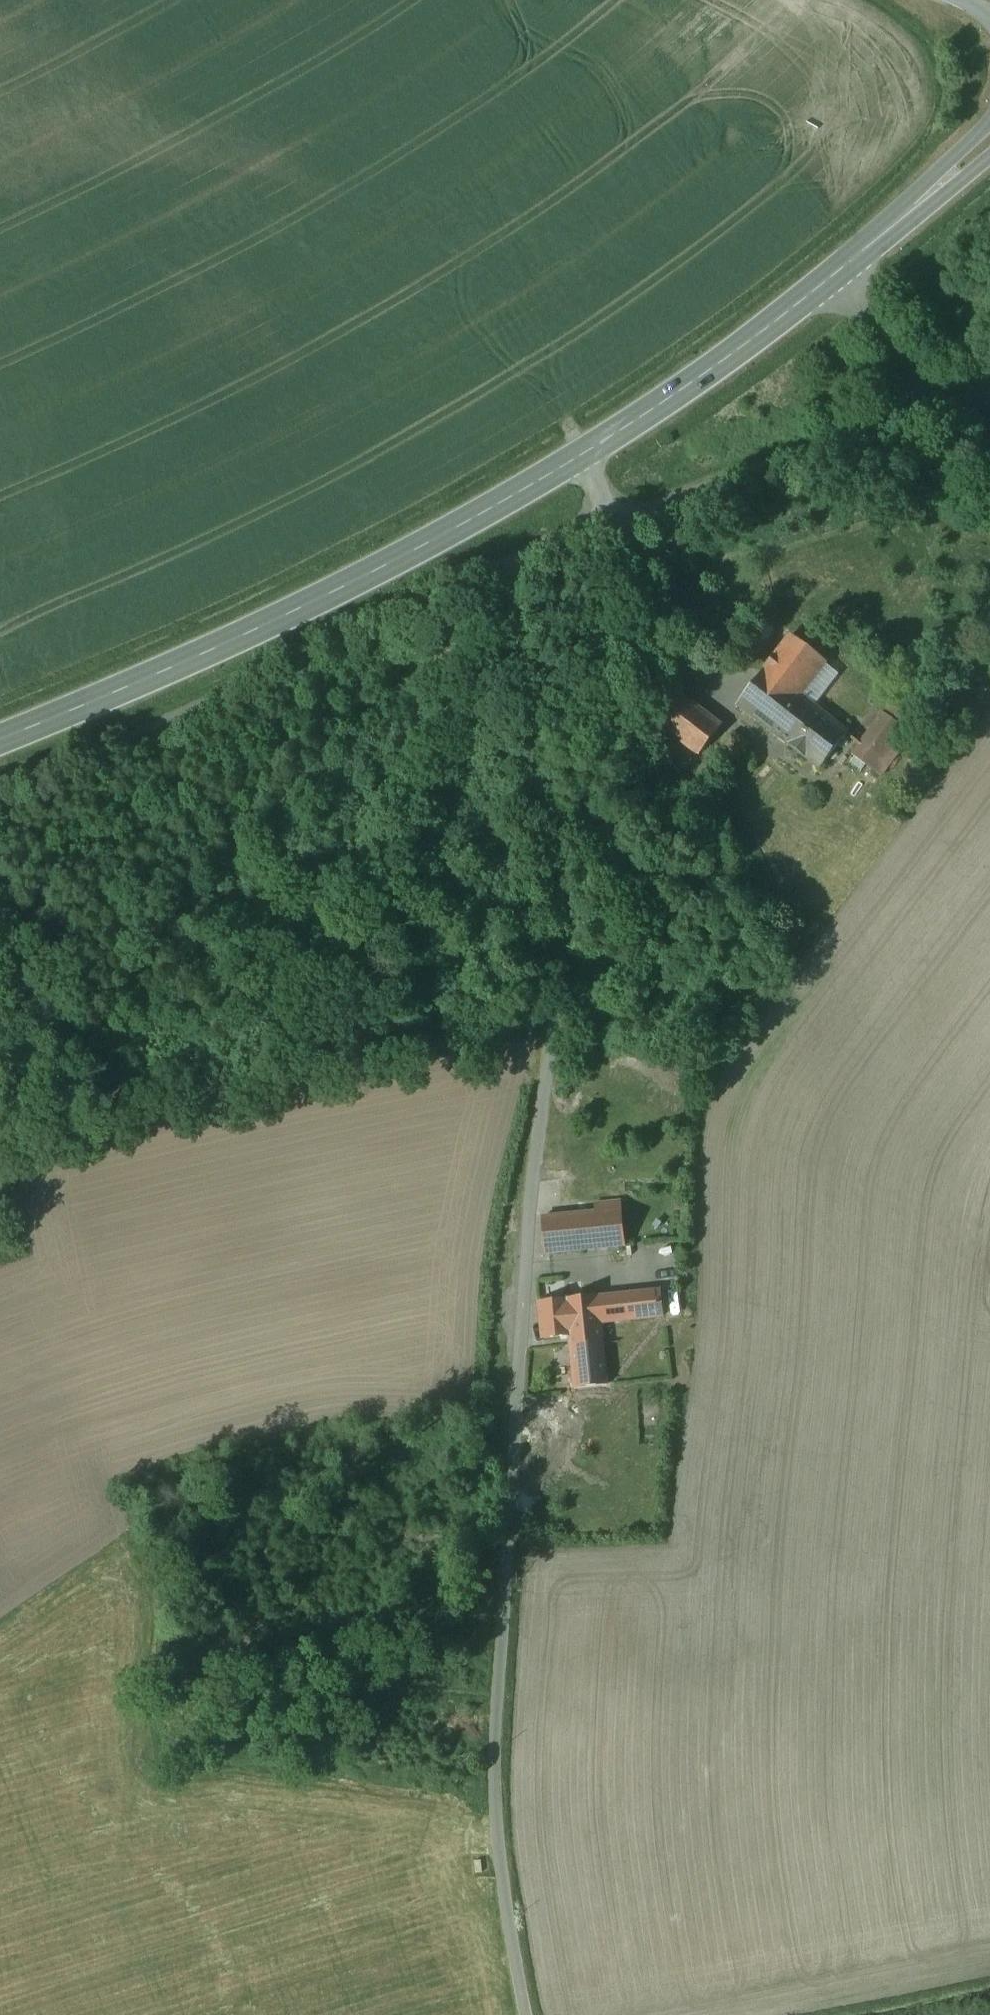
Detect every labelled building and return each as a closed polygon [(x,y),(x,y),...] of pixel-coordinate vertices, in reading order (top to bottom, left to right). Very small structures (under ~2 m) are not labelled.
[(822,659),(788,634),(762,668),(796,694),(796,693),(822,659)] [(762,668),(736,703),(819,766),(845,731),(796,693),(796,694),(762,668)] [(719,725),(674,691),(652,719),(680,741),(696,753),(697,753),(719,725)] [(890,717),(870,744),(862,738),(851,753),(879,774),(909,732),(890,717)] [(696,753),(680,741),(671,753),(687,766),(696,753)] [(621,1209),(542,1217),(545,1253),(625,1245),(621,1209)] [(660,1289),(540,1302),(543,1338),(569,1336),(574,1388),(607,1384),(601,1322),(663,1315),(660,1289)]
